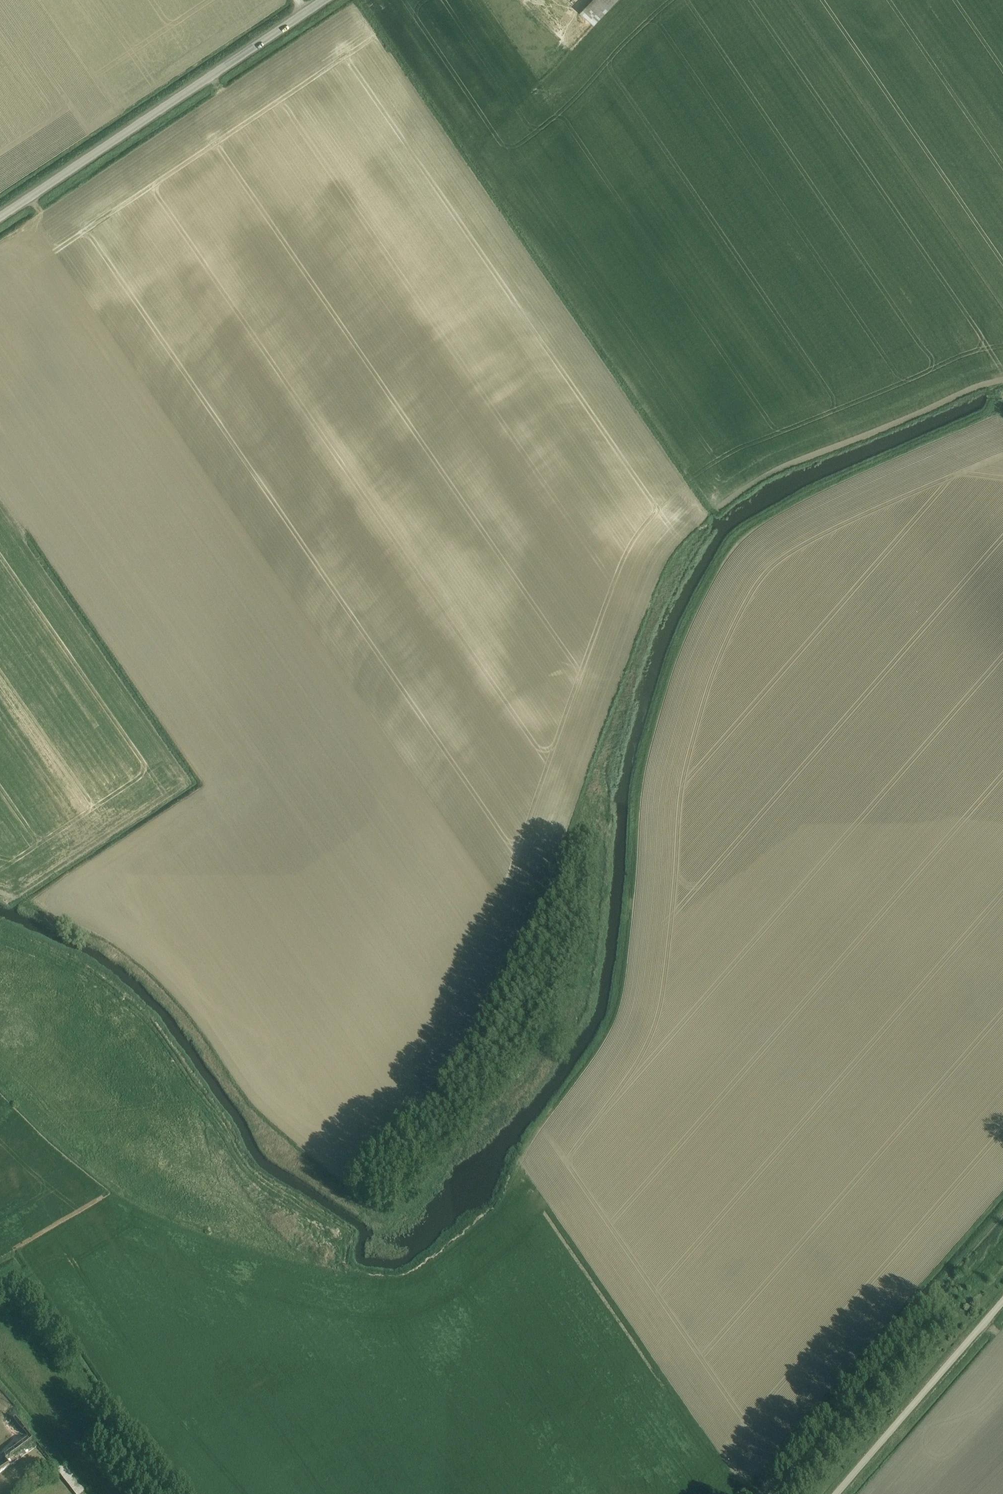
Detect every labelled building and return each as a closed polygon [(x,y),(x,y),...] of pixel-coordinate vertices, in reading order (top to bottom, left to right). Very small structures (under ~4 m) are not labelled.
[(580,11),(594,24),(617,0),(591,0),(580,11)] [(38,1439),(32,1444),(44,1460),(51,1455),(38,1439)]
